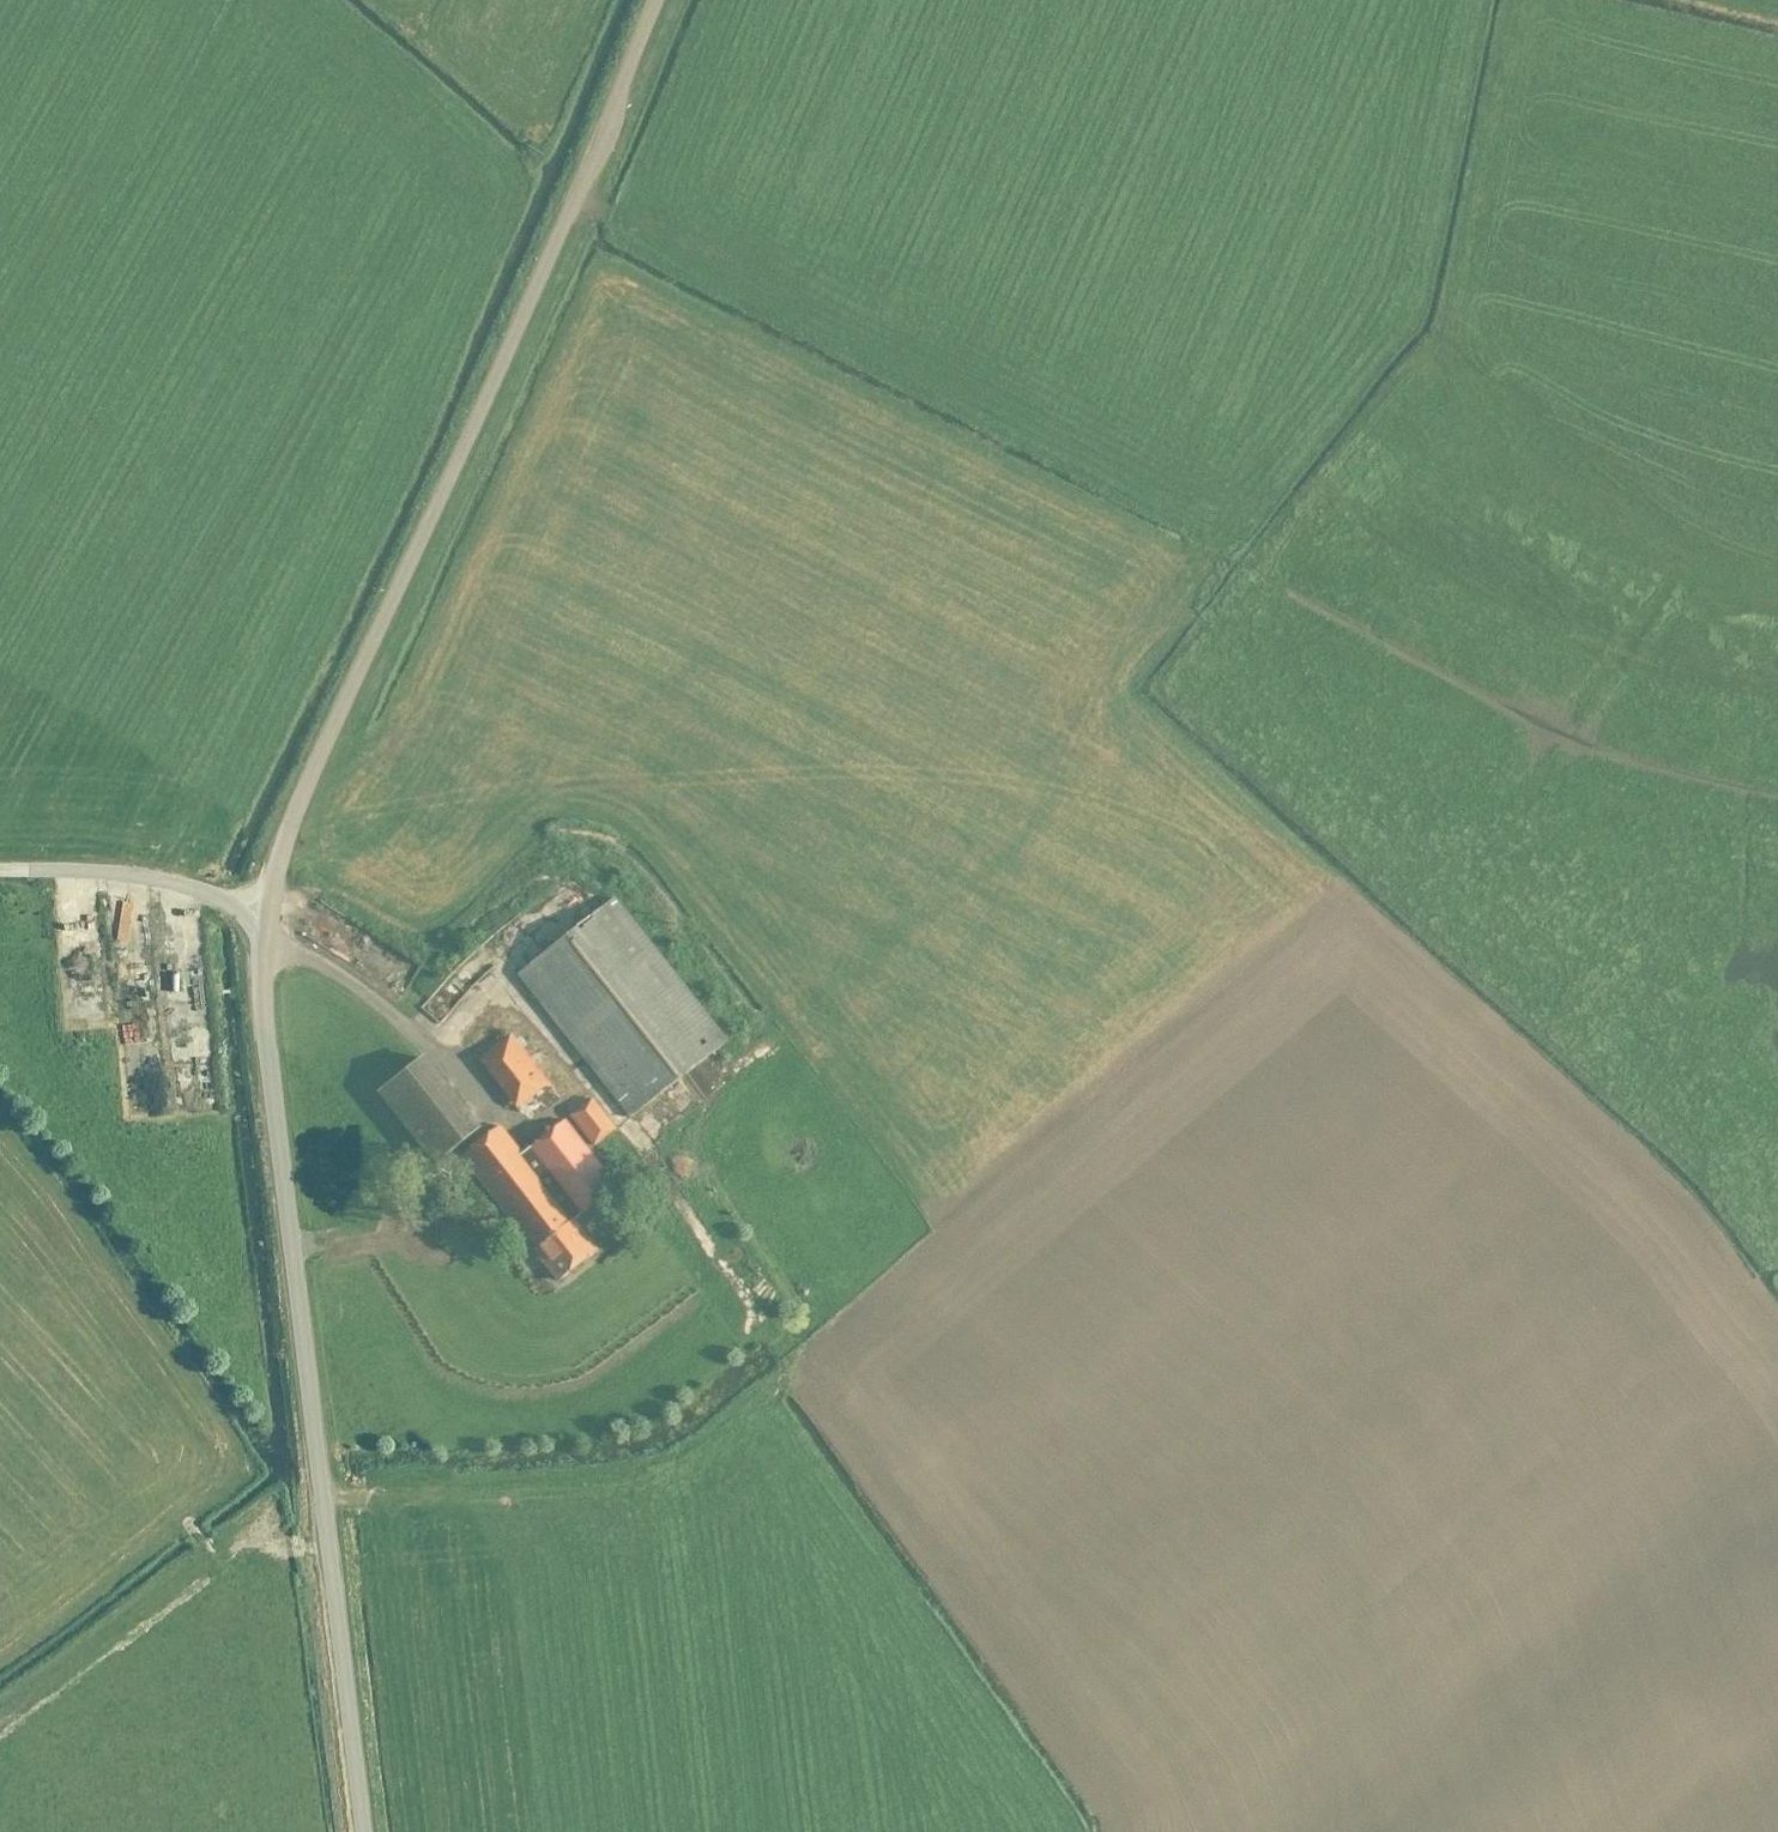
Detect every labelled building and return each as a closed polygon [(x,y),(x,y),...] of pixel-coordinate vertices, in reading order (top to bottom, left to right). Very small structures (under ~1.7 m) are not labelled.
[(517,963),(629,1105),(725,1029),(613,887),(517,963)] [(174,941),(177,1101),(199,1101),(197,941),(174,941)] [(517,1097),(549,1072),(511,1022),(478,1047),(517,1097)] [(434,1153),(480,1117),(423,1045),(377,1081),(434,1153)] [(593,1135),(615,1118),(591,1087),(568,1104),(593,1135)] [(499,1114),(460,1145),(558,1270),(597,1240),(574,1211),(618,1177),(564,1108),(521,1142),(499,1114)]
